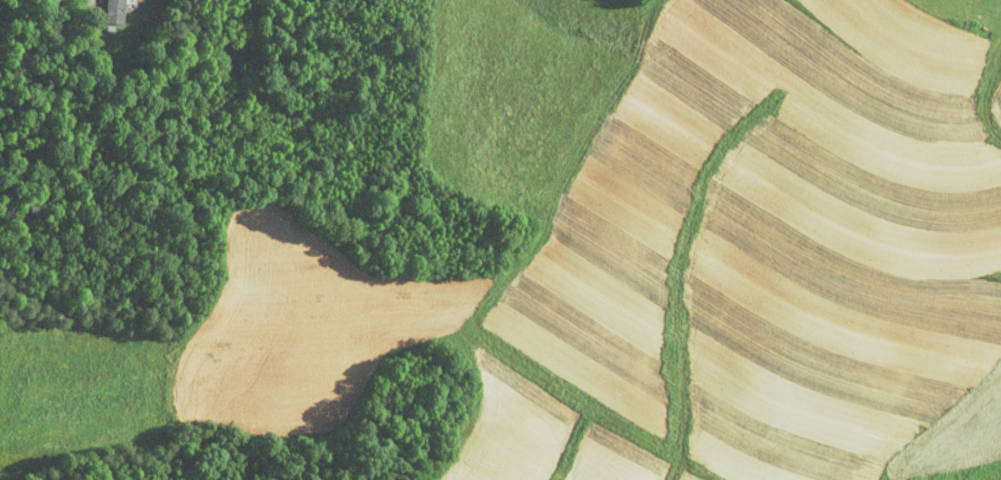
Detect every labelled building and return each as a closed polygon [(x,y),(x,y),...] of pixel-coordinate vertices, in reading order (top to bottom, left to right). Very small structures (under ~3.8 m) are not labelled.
[(114,16),(115,0),(97,0),(96,16),(114,16)]
